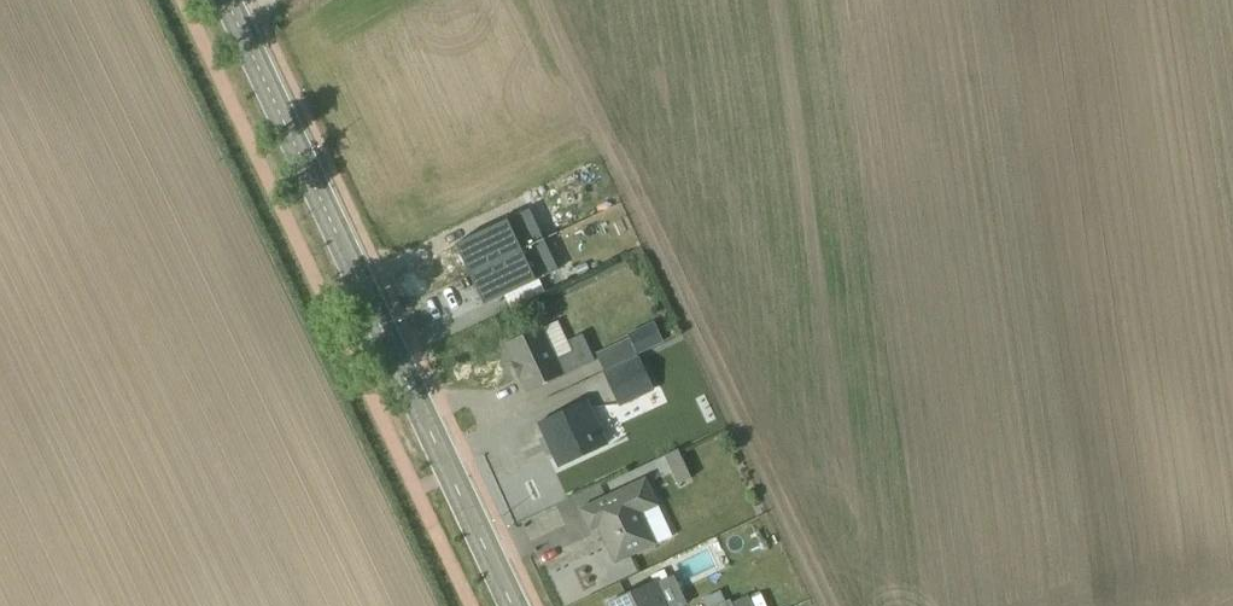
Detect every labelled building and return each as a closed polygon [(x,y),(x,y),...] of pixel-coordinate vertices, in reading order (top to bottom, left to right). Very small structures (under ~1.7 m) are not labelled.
[(453,245),(467,275),(543,240),(529,210),(453,245)] [(543,240),(467,275),(481,306),(558,272),(543,240)] [(555,322),(503,346),(524,392),(591,361),(580,336),(565,343),(555,322)] [(594,354),(603,373),(638,357),(662,347),(653,328),(594,354)] [(638,357),(603,373),(618,406),(653,391),(638,357)] [(588,401),(540,425),(558,466),(607,445),(588,401)] [(588,532),(597,528),(614,566),(673,538),(648,479),(578,509),(588,532)] [(606,605),(685,605),(671,576),(655,584),(654,582),(606,605)] [(721,591),(702,599),(705,605),(728,605),(721,591)] [(746,598),(728,605),(750,605),(746,598)]
